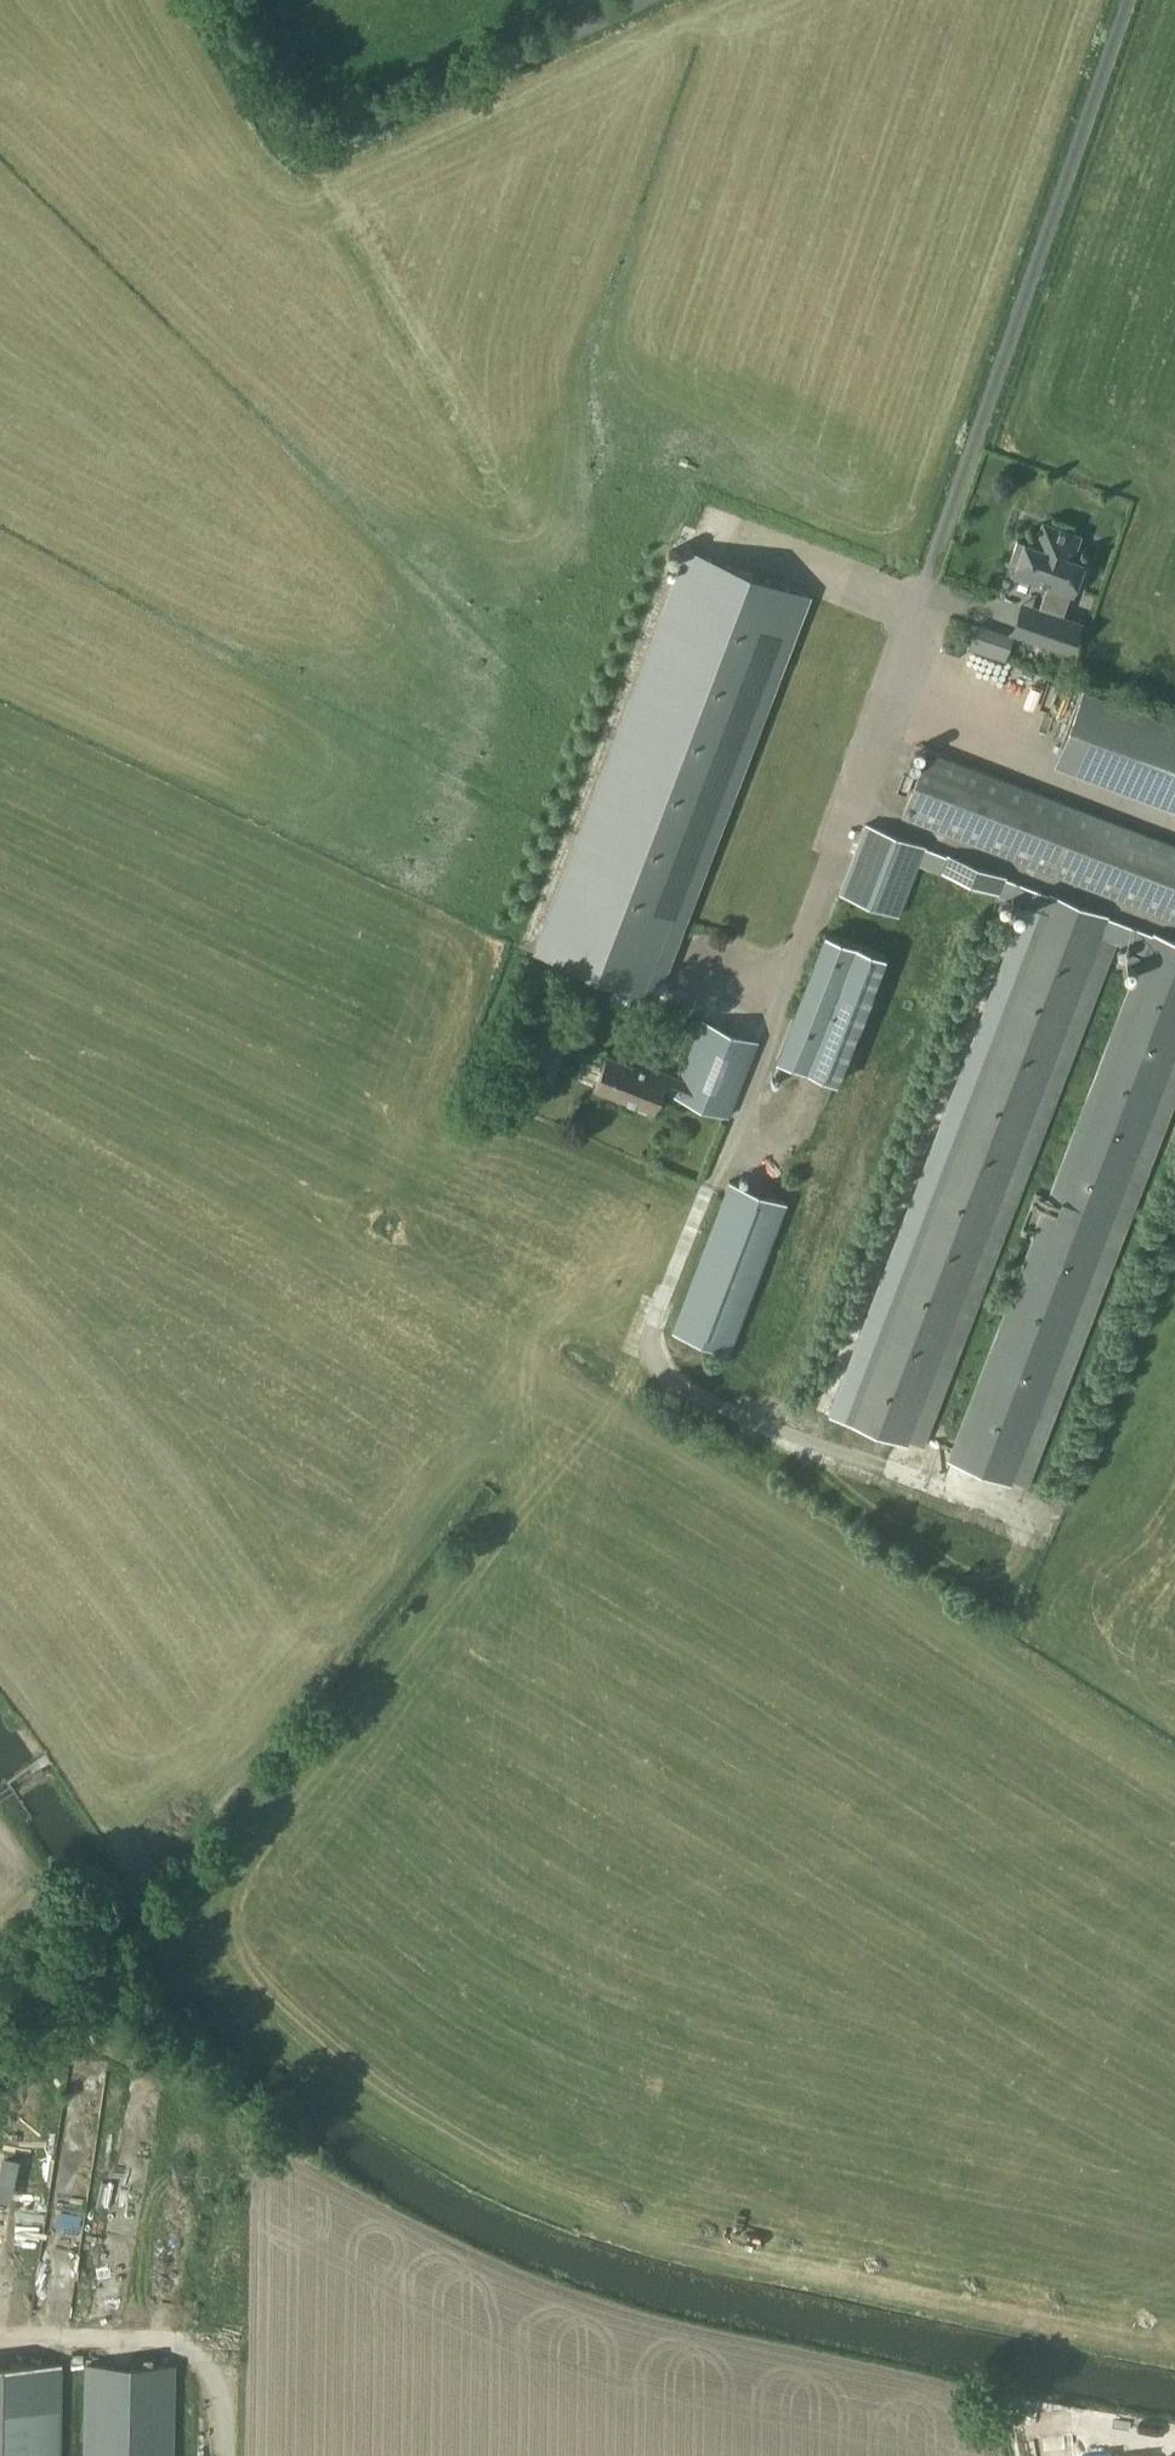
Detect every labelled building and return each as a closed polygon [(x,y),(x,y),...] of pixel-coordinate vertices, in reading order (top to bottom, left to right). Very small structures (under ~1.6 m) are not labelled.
[(1028,636),(1069,650),(1078,622),(1061,616),(1069,591),(1071,592),(1081,562),(1070,558),(1078,535),(1043,523),(1035,546),(1024,542),(1024,543),(1016,540),(1010,559),(1018,561),(1014,572),(1047,584),(1039,609),(1037,608),(1028,636)] [(689,548),(652,644),(535,951),(654,996),(807,594),(689,548)] [(1081,686),(1052,763),(1174,809),(1174,722),(1081,686)] [(926,749),(900,815),(1174,921),(1174,845),(926,749)] [(838,892),(899,916),(918,864),(940,871),(946,855),(925,846),(925,845),(865,822),(838,892)] [(944,1350),(1103,934),(1143,949),(1149,932),(1109,917),(1110,916),(1045,891),(1044,893),(1038,909),(870,1350),(844,1419),(908,1445),(944,1350)] [(837,1081),(886,955),(823,931),(775,1057),(837,1081)] [(1174,1061),(1174,941),(1149,931),(1149,932),(1143,949),(990,1350),(948,1460),(1013,1484),(1064,1350),(1174,1061)] [(699,1017),(672,1094),(728,1115),(759,1040),(699,1017)] [(552,1080),(569,1038),(542,1027),(525,1069),(552,1080)] [(642,1064),(641,1067),(606,1054),(594,1085),(652,1108),(665,1073),(642,1064)] [(669,1327),(730,1351),(785,1202),(727,1180),(669,1327)] [(66,2051),(65,2087),(94,2088),(95,2052),(66,2051)] [(62,2362),(0,2361),(0,2455),(60,2455),(62,2362)] [(175,2364),(84,2362),(83,2455),(173,2455),(175,2364)]
